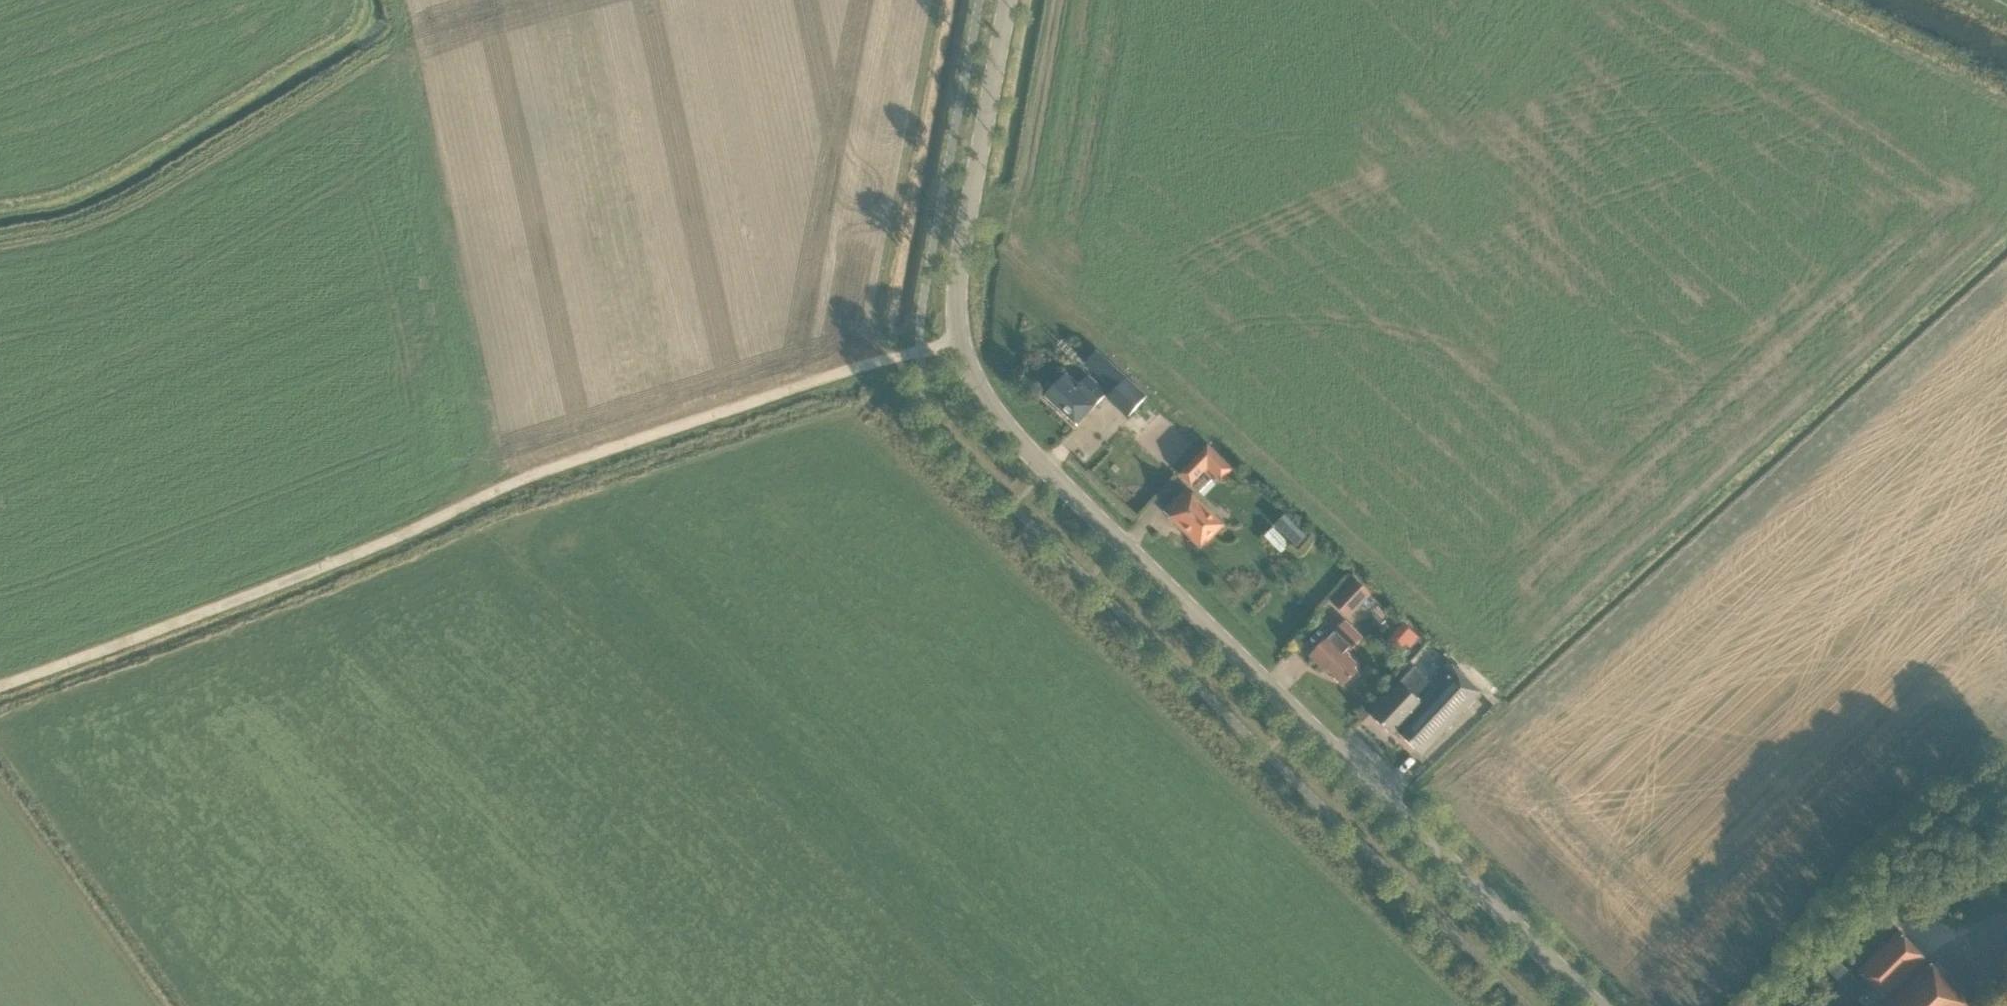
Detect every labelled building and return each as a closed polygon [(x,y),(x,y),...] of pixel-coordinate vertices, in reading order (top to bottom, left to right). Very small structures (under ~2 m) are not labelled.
[(1085,363),(1116,391),(1128,378),(1097,350),(1085,363)] [(1089,376),(1080,386),(1067,374),(1046,397),(1078,426),(1095,407),(1096,407),(1108,394),(1089,376)] [(1108,399),(1129,418),(1148,396),(1128,378),(1116,391),(1108,399)] [(1209,470),(1222,482),(1234,470),(1209,444),(1179,474),(1192,487),(1209,470)] [(1165,512),(1202,549),(1224,526),(1187,490),(1165,512)] [(1275,526),(1298,548),(1308,538),(1285,516),(1275,526)] [(1372,595),(1356,580),(1333,604),(1349,619),(1372,595)] [(1352,650),(1364,637),(1346,620),(1310,657),(1324,671),(1328,671),(1342,685),(1357,668),(1343,655),(1350,648),(1352,650)] [(1394,635),(1410,648),(1420,638),(1404,624),(1394,635)] [(1479,694),(1447,664),(1431,682),(1415,666),(1382,701),(1386,704),(1373,718),(1391,735),(1395,731),(1421,755),(1479,694)] [(1895,933),(1857,972),(1886,1001),(1882,1005),(1968,1005),(1895,933)]
